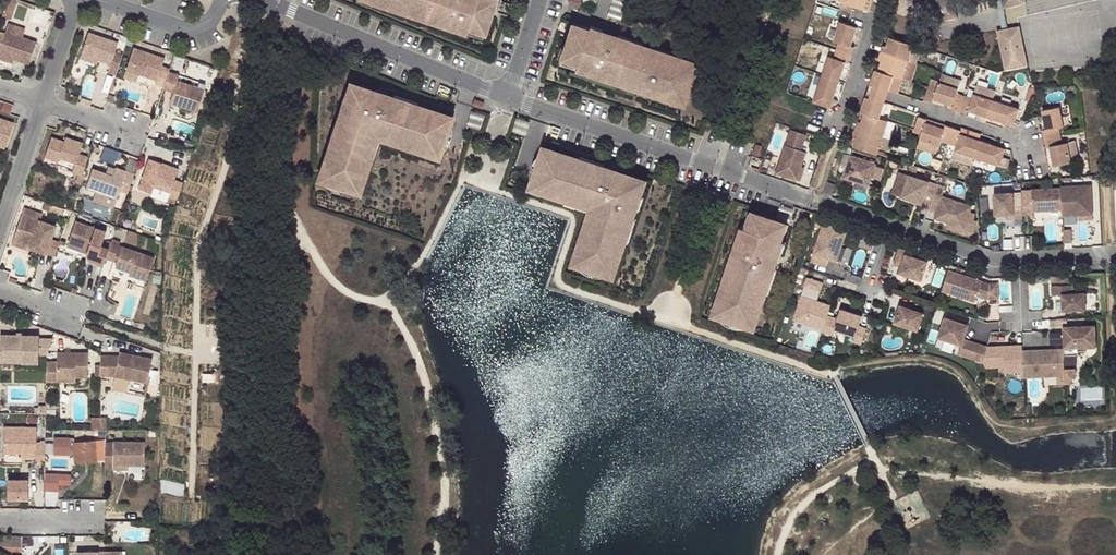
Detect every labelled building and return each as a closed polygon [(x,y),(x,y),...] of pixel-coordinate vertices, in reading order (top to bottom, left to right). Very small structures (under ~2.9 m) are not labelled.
[(480,37),(492,0),(368,0),(480,37)] [(607,16),(620,20),(626,0),(612,0),(607,16)] [(840,9),(851,12),(854,4),(865,8),(867,0),(847,0),(847,2),(843,0),(840,9)] [(865,8),(870,9),(873,0),(867,0),(865,8)] [(931,0),(930,3),(920,0),(897,0),(894,11),(914,18),(913,22),(930,27),(933,23),(955,19),(952,0),(932,0),(931,0)] [(1004,8),(1025,3),(1024,0),(1002,0),(1004,8)] [(838,41),(836,48),(851,53),(854,45),(852,44),(858,26),(848,23),(840,20),(834,40),(838,41)] [(573,23),(560,63),(683,103),(696,63),(573,23)] [(997,31),(1005,70),(1029,65),(1020,26),(997,31)] [(22,39),(24,33),(6,27),(4,34),(22,39)] [(28,66),(36,44),(22,39),(4,34),(4,36),(0,35),(0,57),(13,61),(28,66)] [(79,55),(97,61),(108,65),(106,74),(114,77),(121,56),(113,53),(116,44),(87,34),(79,55)] [(908,60),(913,43),(890,36),(886,45),(883,43),(880,51),(908,60)] [(916,63),(917,63),(922,46),(913,43),(908,60),(916,63)] [(154,84),(162,87),(168,72),(169,69),(160,66),(162,58),(133,48),(125,70),(145,77),(155,81),(154,84)] [(848,61),(851,53),(836,48),(834,56),(829,55),(823,74),(840,79),(846,61),(848,61)] [(882,60),(879,69),(895,74),(902,76),(908,60),(880,51),(878,58),(882,60)] [(97,61),(79,55),(78,59),(95,65),(97,61)] [(12,66),(13,61),(0,57),(0,62),(12,66)] [(908,60),(902,76),(910,79),(916,63),(908,60)] [(889,90),(895,74),(879,69),(875,68),(870,84),(889,90)] [(145,77),(125,70),(123,78),(142,85),(145,77)] [(942,71),(939,80),(959,87),(962,78),(942,71)] [(162,87),(162,89),(172,92),(168,105),(195,114),(202,90),(176,81),(178,76),(168,72),(162,87)] [(831,106),(834,98),(840,79),(823,74),(814,100),(815,101),(831,106)] [(902,76),(895,74),(889,90),(897,92),(902,76)] [(951,107),(960,110),(965,94),(957,91),(959,87),(939,80),(938,85),(934,98),(952,104),(951,107)] [(929,82),(928,85),(924,98),(933,100),(934,98),(938,85),(929,82)] [(452,117),(351,83),(320,179),(360,192),(378,137),(439,157),(452,117)] [(975,92),(994,98),(997,89),(978,83),(975,92)] [(868,90),(866,95),(885,101),(887,96),(889,90),(870,84),(868,90)] [(1031,100),(1035,86),(1031,85),(1027,99),(1031,100)] [(973,97),(965,94),(960,110),(967,112),(969,109),(988,116),(994,98),(975,92),(973,97)] [(115,96),(108,94),(106,101),(112,104),(115,96)] [(879,116),(885,101),(866,95),(861,110),(865,112),(879,116)] [(994,98),(988,116),(1005,121),(1014,124),(1015,121),(1020,107),(994,98)] [(482,109),(484,104),(474,100),(472,106),(482,109)] [(883,115),(892,116),(893,103),(885,102),(883,115)] [(1044,129),(1045,137),(1061,134),(1060,126),(1065,126),(1061,106),(1042,109),(1046,129),(1044,129)] [(966,115),(986,121),(988,116),(969,109),(967,112),(966,115)] [(466,126),(479,130),(484,115),(471,111),(466,126)] [(879,116),(865,112),(862,121),(858,119),(856,125),(883,134),(888,119),(879,116)] [(913,130),(922,133),(926,121),(927,117),(919,115),(914,127),(913,130)] [(13,122),(0,118),(0,146),(4,148),(13,122)] [(513,132),(525,136),(530,122),(517,118),(513,132)] [(891,137),(895,121),(888,119),(883,134),(891,137)] [(946,124),(944,127),(926,121),(922,133),(920,139),(939,144),(941,139),(949,142),(954,127),(946,124)] [(883,134),(856,125),(855,129),(883,138),(883,134)] [(980,139),(961,133),(962,129),(954,127),(949,142),(957,145),(955,150),(956,150),(974,156),(980,139)] [(963,127),(962,129),(961,133),(980,139),(982,133),(963,127)] [(790,129),(776,173),(796,179),(801,166),(805,152),(801,151),(806,135),(790,129)] [(879,150),(883,138),(855,129),(853,136),(856,137),(853,146),(877,154),(879,150)] [(1054,165),(1071,161),(1067,142),(1063,143),(1061,134),(1045,137),(1047,145),(1049,145),(1054,165)] [(81,174),(87,156),(77,153),(81,142),(64,136),(62,141),(50,137),(43,156),(55,160),(56,157),(72,163),(70,172),(80,176),(81,174)] [(891,141),(883,138),(879,150),(887,153),(891,141)] [(937,152),(939,144),(920,139),(919,147),(937,152)] [(974,156),(1001,164),(1006,147),(998,144),(980,139),(974,156)] [(1076,140),(1067,142),(1071,161),(1080,159),(1076,140)] [(762,146),(756,144),(753,154),(759,156),(762,146)] [(646,181),(545,148),(532,188),(593,208),(574,263),(614,276),(646,181)] [(974,156),(956,150),(954,158),(971,163),(974,156)] [(868,186),(876,164),(844,153),(840,164),(847,166),(843,178),(868,186)] [(151,187),(153,182),(170,188),(168,193),(167,196),(169,197),(177,200),(182,183),(173,180),(177,169),(147,159),(137,189),(149,193),(151,187)] [(107,166),(105,172),(111,174),(113,168),(107,166)] [(91,167),(84,188),(94,191),(107,196),(114,198),(117,190),(127,193),(133,174),(114,167),(113,168),(111,174),(105,172),(91,167)] [(910,175),(901,172),(893,194),(902,197),(910,175)] [(910,175),(902,197),(930,207),(938,184),(910,175)] [(151,187),(168,193),(170,188),(153,182),(151,187)] [(946,187),(938,184),(930,207),(929,210),(937,212),(935,219),(965,229),(973,207),(943,197),(946,187)] [(1060,186),(1060,188),(1062,210),(1062,216),(1078,215),(1093,214),(1091,185),(1060,186)] [(1032,189),(1032,190),(1022,190),(1022,202),(1023,215),(1031,214),(1033,214),(1033,211),(1062,210),(1060,188),(1032,189)] [(91,201),(104,205),(107,196),(94,191),(91,201)] [(1007,215),(1014,214),(1014,219),(1023,218),(1023,215),(1022,202),(1014,202),(1014,192),(994,193),(995,215),(1007,215)] [(58,213),(60,207),(44,202),(42,209),(48,211),(49,210),(58,213)] [(794,209),(781,205),(776,219),(789,223),(794,209)] [(41,212),(23,206),(20,213),(39,219),(41,212)] [(749,212),(715,314),(755,327),(789,225),(749,212)] [(50,239),(55,224),(39,219),(20,213),(12,239),(28,244),(27,246),(45,252),(50,239)] [(67,243),(87,250),(96,253),(93,259),(103,263),(105,257),(108,248),(99,245),(104,230),(74,221),(67,243)] [(829,259),(837,262),(847,231),(823,223),(810,262),(826,267),(829,259)] [(1064,243),(1072,243),(1071,229),(1063,230),(1064,243)] [(10,243),(26,248),(27,246),(28,244),(12,239),(10,243)] [(53,255),(58,241),(50,239),(45,252),(53,255)] [(105,257),(112,260),(117,244),(110,242),(108,248),(105,257)] [(86,253),(87,250),(67,243),(66,246),(86,253)] [(112,260),(116,261),(121,246),(117,244),(112,260)] [(153,257),(121,246),(116,261),(114,267),(129,272),(128,275),(144,280),(153,257)] [(921,281),(927,262),(906,255),(907,251),(899,248),(894,263),(901,266),(898,273),(921,281)] [(949,270),(942,291),(976,302),(978,296),(989,299),(1000,299),(998,283),(990,284),(949,270)] [(824,283),(808,278),(806,286),(821,291),(824,283)] [(1086,309),(1085,293),(1072,294),(1072,285),(1052,286),(1052,295),(1062,294),(1063,311),(1086,309)] [(794,320),(824,330),(828,316),(832,306),(801,296),(794,320)] [(894,322),(918,330),(924,313),(900,305),(894,322)] [(856,336),(854,342),(862,344),(867,329),(859,326),(863,316),(841,309),(838,319),(835,329),(836,329),(856,336)] [(25,323),(30,325),(33,315),(28,313),(25,323)] [(824,330),(823,332),(834,335),(836,329),(835,329),(838,319),(828,316),(824,330)] [(980,344),(965,339),(969,326),(945,318),(939,338),(962,345),(959,354),(975,360),(980,344)] [(1063,327),(1063,330),(1064,348),(1079,348),(1097,347),(1096,325),(1063,327)] [(20,362),(35,362),(35,355),(46,355),(52,338),(35,338),(35,335),(0,334),(0,357),(20,358),(20,362)] [(975,360),(983,362),(983,361),(988,347),(980,344),(975,360)] [(1023,345),(988,346),(988,347),(983,361),(986,367),(1004,366),(1004,372),(1024,371),(1023,350),(1023,345)] [(1064,349),(1023,350),(1024,371),(1024,377),(1065,375),(1065,369),(1064,355),(1064,349)] [(87,377),(87,353),(56,352),(56,362),(45,362),(45,381),(56,381),(56,377),(74,377),(87,377)] [(119,356),(114,376),(147,383),(152,359),(119,352),(119,356)] [(109,355),(100,355),(100,365),(100,376),(108,376),(109,355)] [(108,376),(114,376),(119,356),(109,355),(108,376)] [(1075,368),(1065,369),(1065,375),(1066,378),(1072,378),(1076,378),(1075,368)] [(99,430),(99,418),(90,417),(90,430),(99,430)] [(3,452),(19,452),(34,452),(34,456),(34,459),(44,459),(44,442),(36,442),(36,426),(3,426),(3,452)] [(74,438),(54,438),(54,454),(74,454),(74,463),(94,463),(94,443),(74,442),(74,438)] [(112,441),(112,465),(127,465),(143,465),(143,441),(112,441)] [(28,497),(28,476),(7,476),(7,497),(28,497)] [(66,476),(44,476),(44,492),(57,492),(57,487),(66,487),(66,476)] [(22,551),(21,536),(0,535),(0,550),(22,551)]
